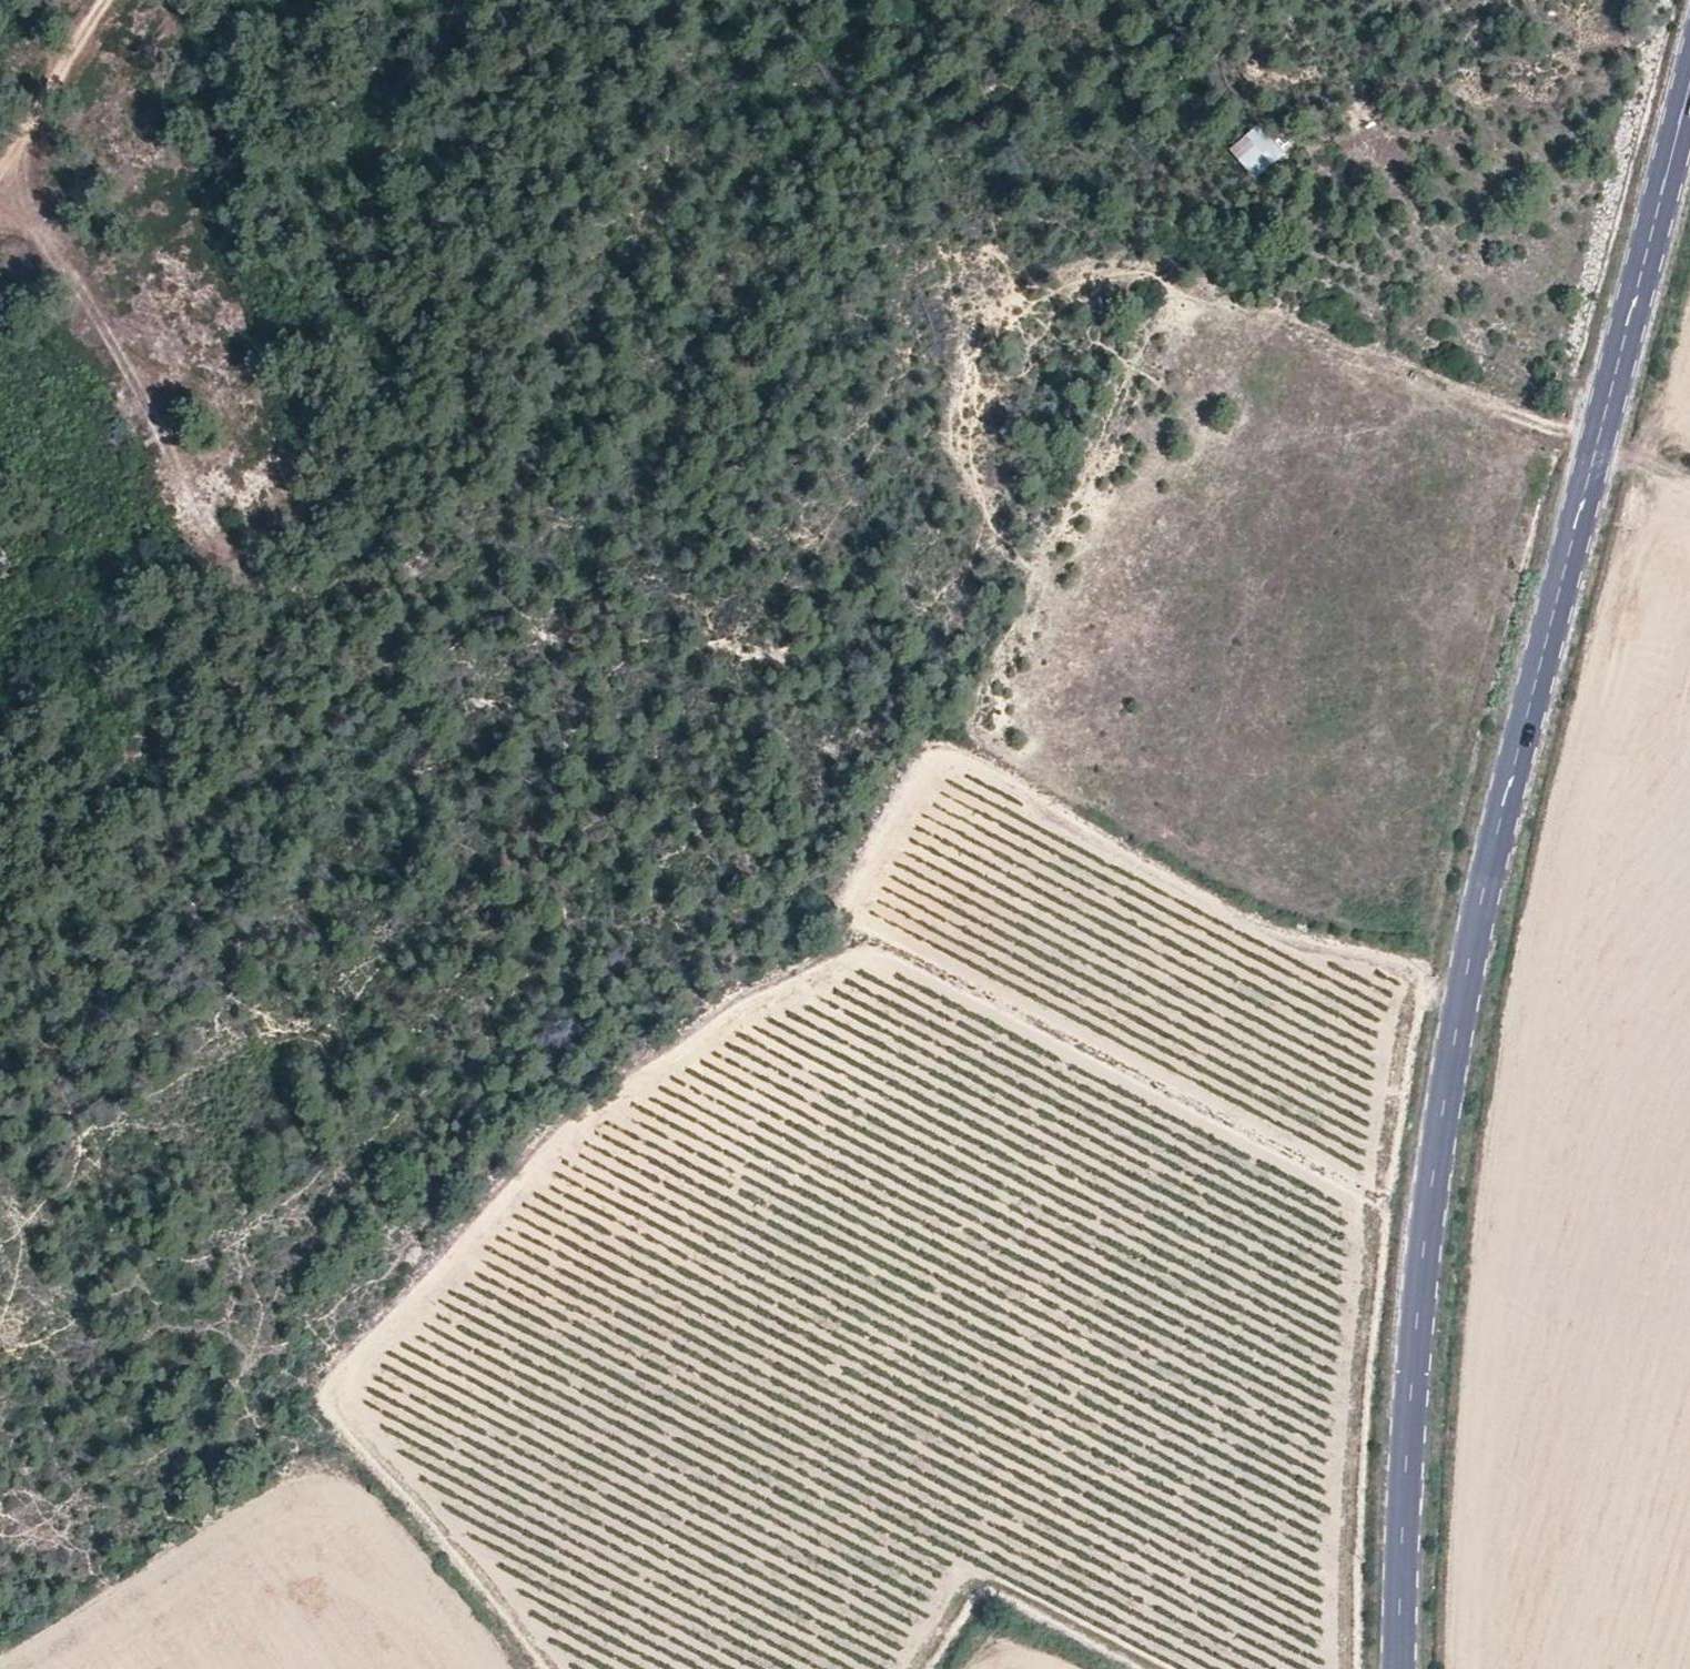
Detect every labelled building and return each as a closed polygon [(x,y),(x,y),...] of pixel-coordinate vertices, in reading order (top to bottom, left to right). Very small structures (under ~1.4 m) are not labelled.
[(1255,183),(1285,154),(1258,126),(1228,154),(1255,183)]
